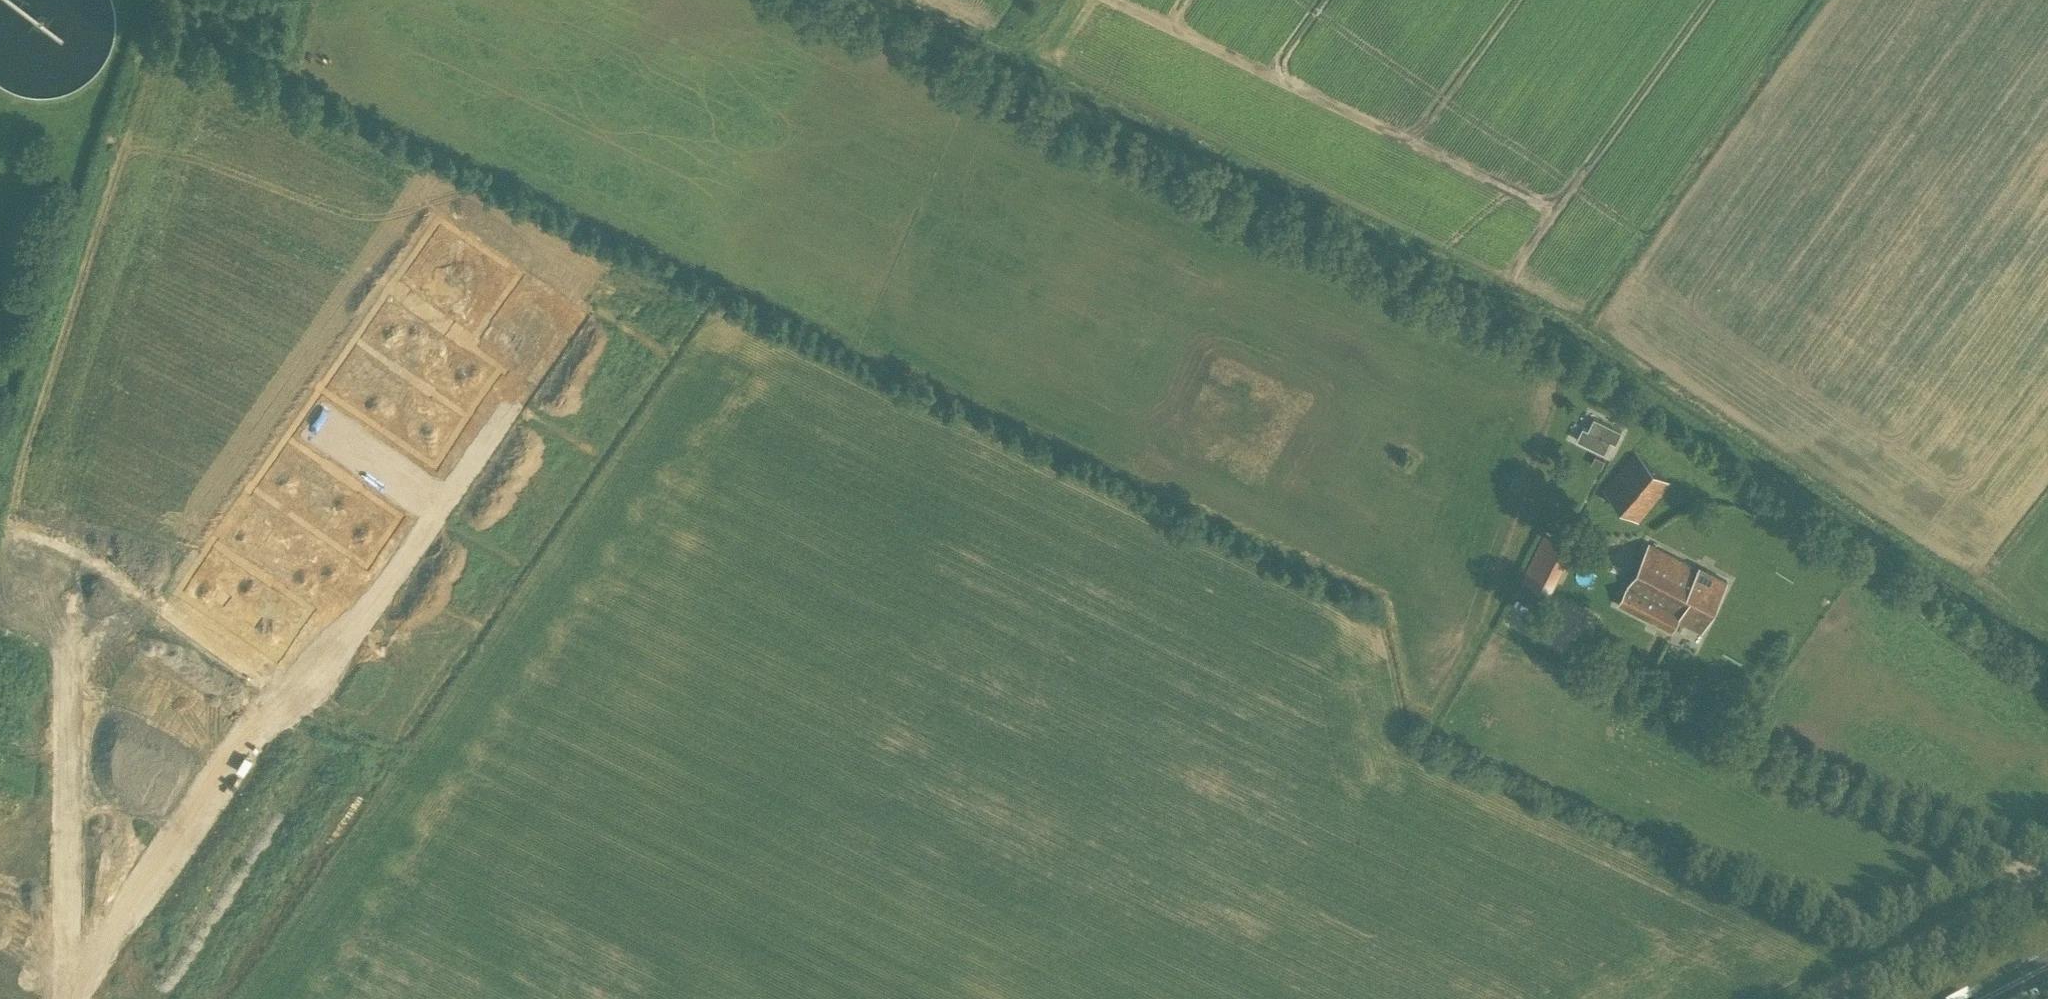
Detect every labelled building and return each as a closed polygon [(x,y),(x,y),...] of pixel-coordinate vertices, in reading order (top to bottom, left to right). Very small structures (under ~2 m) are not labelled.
[(1595,418),(1589,431),(1610,441),(1616,443),(1622,430),(1595,418)] [(1604,454),(1610,441),(1589,431),(1583,428),(1577,441),(1604,454)] [(1640,521),(1672,482),(1635,451),(1602,489),(1640,521)] [(1572,549),(1544,535),(1522,580),(1550,594),(1572,549)] [(1698,568),(1649,543),(1619,603),(1672,629),(1678,617),(1702,629),(1726,580),(1699,566),(1698,568)]
